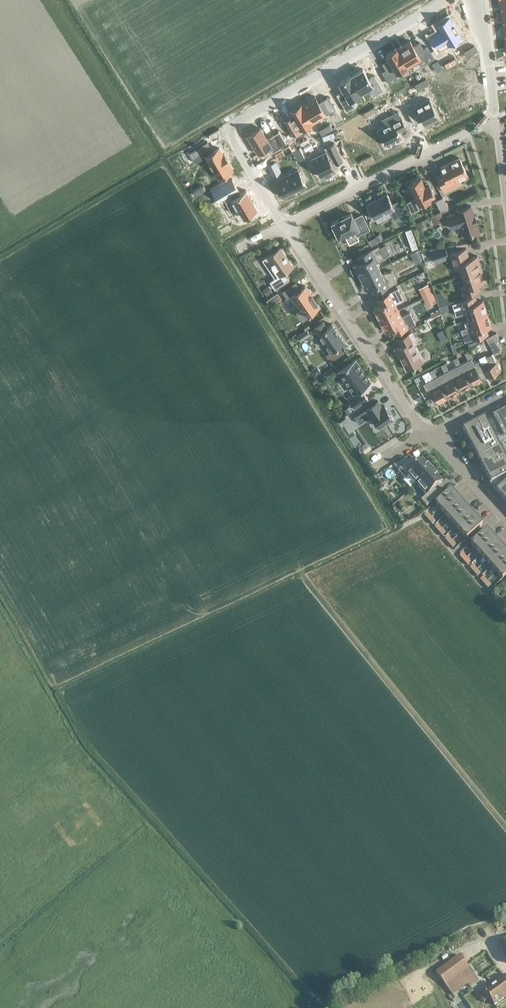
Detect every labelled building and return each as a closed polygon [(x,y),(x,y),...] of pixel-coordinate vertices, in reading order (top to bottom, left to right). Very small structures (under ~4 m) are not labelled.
[(440,31),(431,36),(439,50),(462,37),(450,16),(436,24),(440,31)] [(408,65),(418,59),(421,65),(434,58),(427,46),(423,48),(419,42),(413,45),(410,40),(398,47),(408,65)] [(383,72),(390,84),(403,76),(399,70),(408,65),(398,47),(386,54),(389,60),(383,63),(387,69),(383,72)] [(437,60),(432,63),(437,72),(442,69),(437,60)] [(363,69),(351,76),(361,93),(369,88),(373,96),(383,91),(375,76),(369,79),(363,69)] [(344,93),(338,97),(346,111),(354,107),(350,99),(361,93),(351,76),(351,75),(338,82),(344,93)] [(446,92),(444,93),(452,109),(476,97),(468,81),(453,88),(450,82),(442,86),(446,92)] [(315,96),(302,103),(314,122),(335,109),(328,96),(319,102),(315,96)] [(430,99),(407,110),(414,124),(422,120),(425,125),(439,118),(430,99)] [(293,117),(285,122),(292,135),(314,122),(302,103),(290,110),(293,117)] [(386,125),(378,129),(386,145),(402,137),(399,131),(406,127),(398,111),(383,119),(386,125)] [(260,128),(248,135),(258,153),(271,146),(273,150),(286,143),(279,131),(266,138),(260,128)] [(344,135),(336,139),(346,158),(355,153),(358,159),(373,151),(364,134),(347,142),(344,135)] [(208,140),(184,155),(191,166),(206,157),(218,177),(232,169),(228,162),(229,162),(225,153),(223,154),(219,147),(213,151),(211,148),(212,147),(208,140)] [(329,149),(312,158),(322,178),(336,170),(333,165),(343,160),(334,142),(327,146),(329,149)] [(436,176),(444,192),(455,186),(453,182),(468,175),(459,158),(440,167),(443,172),(436,176)] [(268,165),(274,177),(282,173),(276,161),(268,165)] [(275,181),(283,197),(306,185),(298,169),(275,181)] [(431,197),(435,195),(429,184),(425,186),(421,177),(408,183),(416,198),(414,199),(414,198),(406,202),(412,213),(419,209),(416,203),(418,202),(418,203),(431,197)] [(224,181),(211,188),(218,201),(230,195),(232,198),(232,199),(243,218),(258,209),(246,190),(241,193),(233,179),(225,183),(224,181)] [(398,200),(392,203),(387,194),(379,198),(379,197),(374,200),(366,204),(373,219),(389,211),(393,218),(404,213),(398,200)] [(441,211),(448,208),(442,197),(435,200),(441,211)] [(474,216),(471,205),(456,210),(456,212),(447,215),(451,228),(461,225),(464,236),(479,231),(476,222),(477,222),(475,216),(474,216)] [(430,217),(434,224),(444,219),(441,212),(430,217)] [(351,213),(332,223),(339,237),(354,229),(357,235),(369,229),(362,215),(354,219),(351,213)] [(405,231),(412,249),(418,247),(411,229),(405,231)] [(355,265),(353,266),(353,267),(356,273),(358,272),(361,277),(374,270),(371,265),(384,257),(378,245),(365,252),(368,258),(355,265)] [(284,271),(293,265),(281,246),(262,258),(275,277),(270,281),(276,288),(290,279),(284,271)] [(448,254),(445,246),(429,248),(433,259),(448,254)] [(462,275),(481,268),(477,256),(469,258),(466,248),(450,253),(455,269),(460,267),(462,275)] [(481,268),(462,275),(465,284),(460,286),(464,295),(480,290),(478,284),(486,281),(481,268)] [(361,277),(363,282),(361,283),(361,284),(364,289),(365,290),(367,289),(380,282),(383,289),(397,282),(391,270),(377,276),(374,270),(361,277)] [(301,288),(296,281),(282,291),(287,298),(291,296),(299,308),(297,310),(302,318),(320,307),(317,303),(318,302),(312,294),(311,294),(305,285),(301,288)] [(269,286),(263,290),(267,296),(273,292),(269,286)] [(379,319),(398,310),(395,304),(403,299),(397,288),(382,295),(385,302),(373,307),(379,319)] [(278,293),(266,301),(270,307),(282,299),(278,293)] [(467,319),(487,313),(483,300),(470,304),(468,298),(452,303),(456,316),(465,313),(467,319)] [(398,310),(379,319),(385,331),(397,325),(400,331),(415,323),(410,312),(401,316),(398,310)] [(487,313),(467,319),(469,326),(461,329),(465,341),(481,336),(479,329),(491,325),(487,313)] [(340,345),(344,342),(332,324),(327,327),(323,321),(311,330),(315,336),(318,334),(330,351),(328,353),(333,360),(344,352),(340,345)] [(399,355),(406,369),(422,361),(412,340),(416,339),(412,331),(396,339),(400,346),(394,349),(398,356),(399,355)] [(500,350),(495,340),(499,338),(496,332),(486,338),(494,353),(500,350)] [(470,386),(482,379),(471,359),(472,358),(473,358),(469,350),(465,352),(468,360),(461,364),(457,357),(455,357),(470,386)] [(471,359),(482,379),(500,370),(492,354),(486,357),(488,360),(482,363),(480,360),(474,363),(472,358),(471,359)] [(458,392),(470,386),(455,357),(453,359),(457,366),(449,370),(445,363),(444,364),(458,392)] [(355,358),(338,370),(353,393),(355,392),(356,394),(348,400),(353,408),(368,398),(362,390),(361,391),(360,389),(371,382),(355,358)] [(445,372),(437,376),(435,377),(446,398),(458,392),(444,364),(441,365),(445,372)] [(437,376),(433,369),(429,371),(433,378),(423,383),(434,404),(446,398),(435,377),(437,376)] [(367,408),(354,417),(359,424),(371,415),(379,427),(386,422),(387,424),(394,419),(385,405),(382,407),(378,400),(366,408),(367,408)] [(462,429),(465,435),(467,439),(488,478),(490,482),(489,484),(505,503),(505,459),(497,443),(505,438),(505,410),(486,421),(484,418),(462,429)] [(417,485),(432,471),(422,460),(418,464),(412,458),(397,471),(404,479),(408,475),(417,485)] [(421,500),(426,506),(440,494),(435,489),(442,482),(432,471),(417,485),(426,495),(421,500)] [(440,510),(456,495),(451,490),(435,504),(440,510)] [(461,501),(456,495),(440,510),(445,516),(461,501)] [(467,507),(461,501),(445,516),(451,521),(467,507)] [(472,513),(467,507),(451,521),(456,527),(472,513)] [(477,519),(472,513),(456,527),(461,533),(477,519)] [(482,525),(477,519),(461,533),(466,539),(482,525)] [(476,550),(492,535),(487,530),(471,544),(476,550)] [(497,541),(492,535),(476,550),(481,556),(497,541)] [(502,547),(497,541),(481,556),(486,561),(502,547)] [(502,547),(486,561),(492,567),(505,554),(505,551),(502,547)] [(492,567),(497,573),(505,565),(505,554),(492,567)] [(502,579),(505,575),(505,565),(497,573),(502,579)] [(455,998),(478,981),(459,955),(436,972),(455,998)] [(505,997),(505,978),(504,976),(478,994),(484,1002),(489,998),(494,1005),(505,997)]
